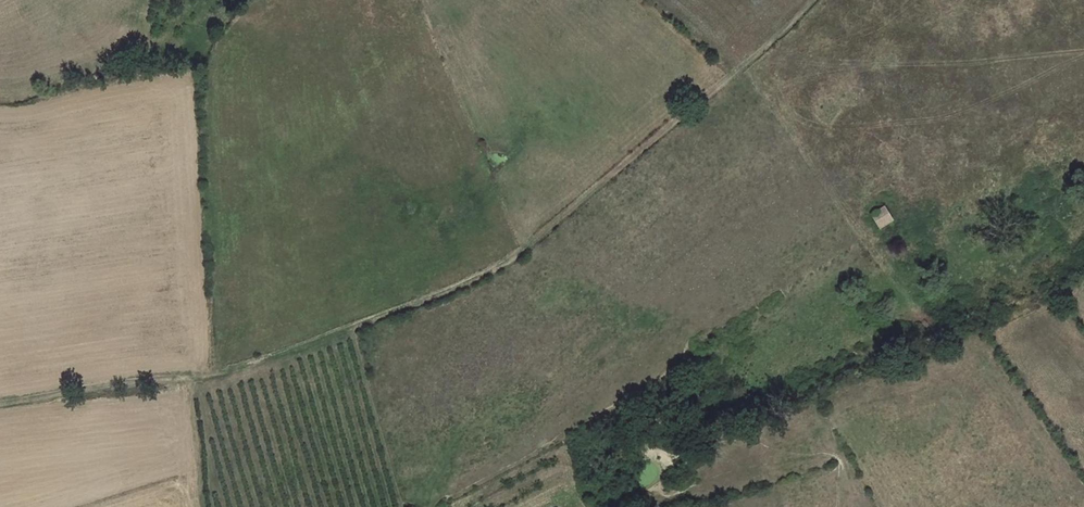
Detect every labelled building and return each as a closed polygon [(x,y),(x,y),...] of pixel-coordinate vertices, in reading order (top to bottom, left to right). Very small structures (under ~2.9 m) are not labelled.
[(880,229),(893,220),(885,207),(871,215),(880,229)]
